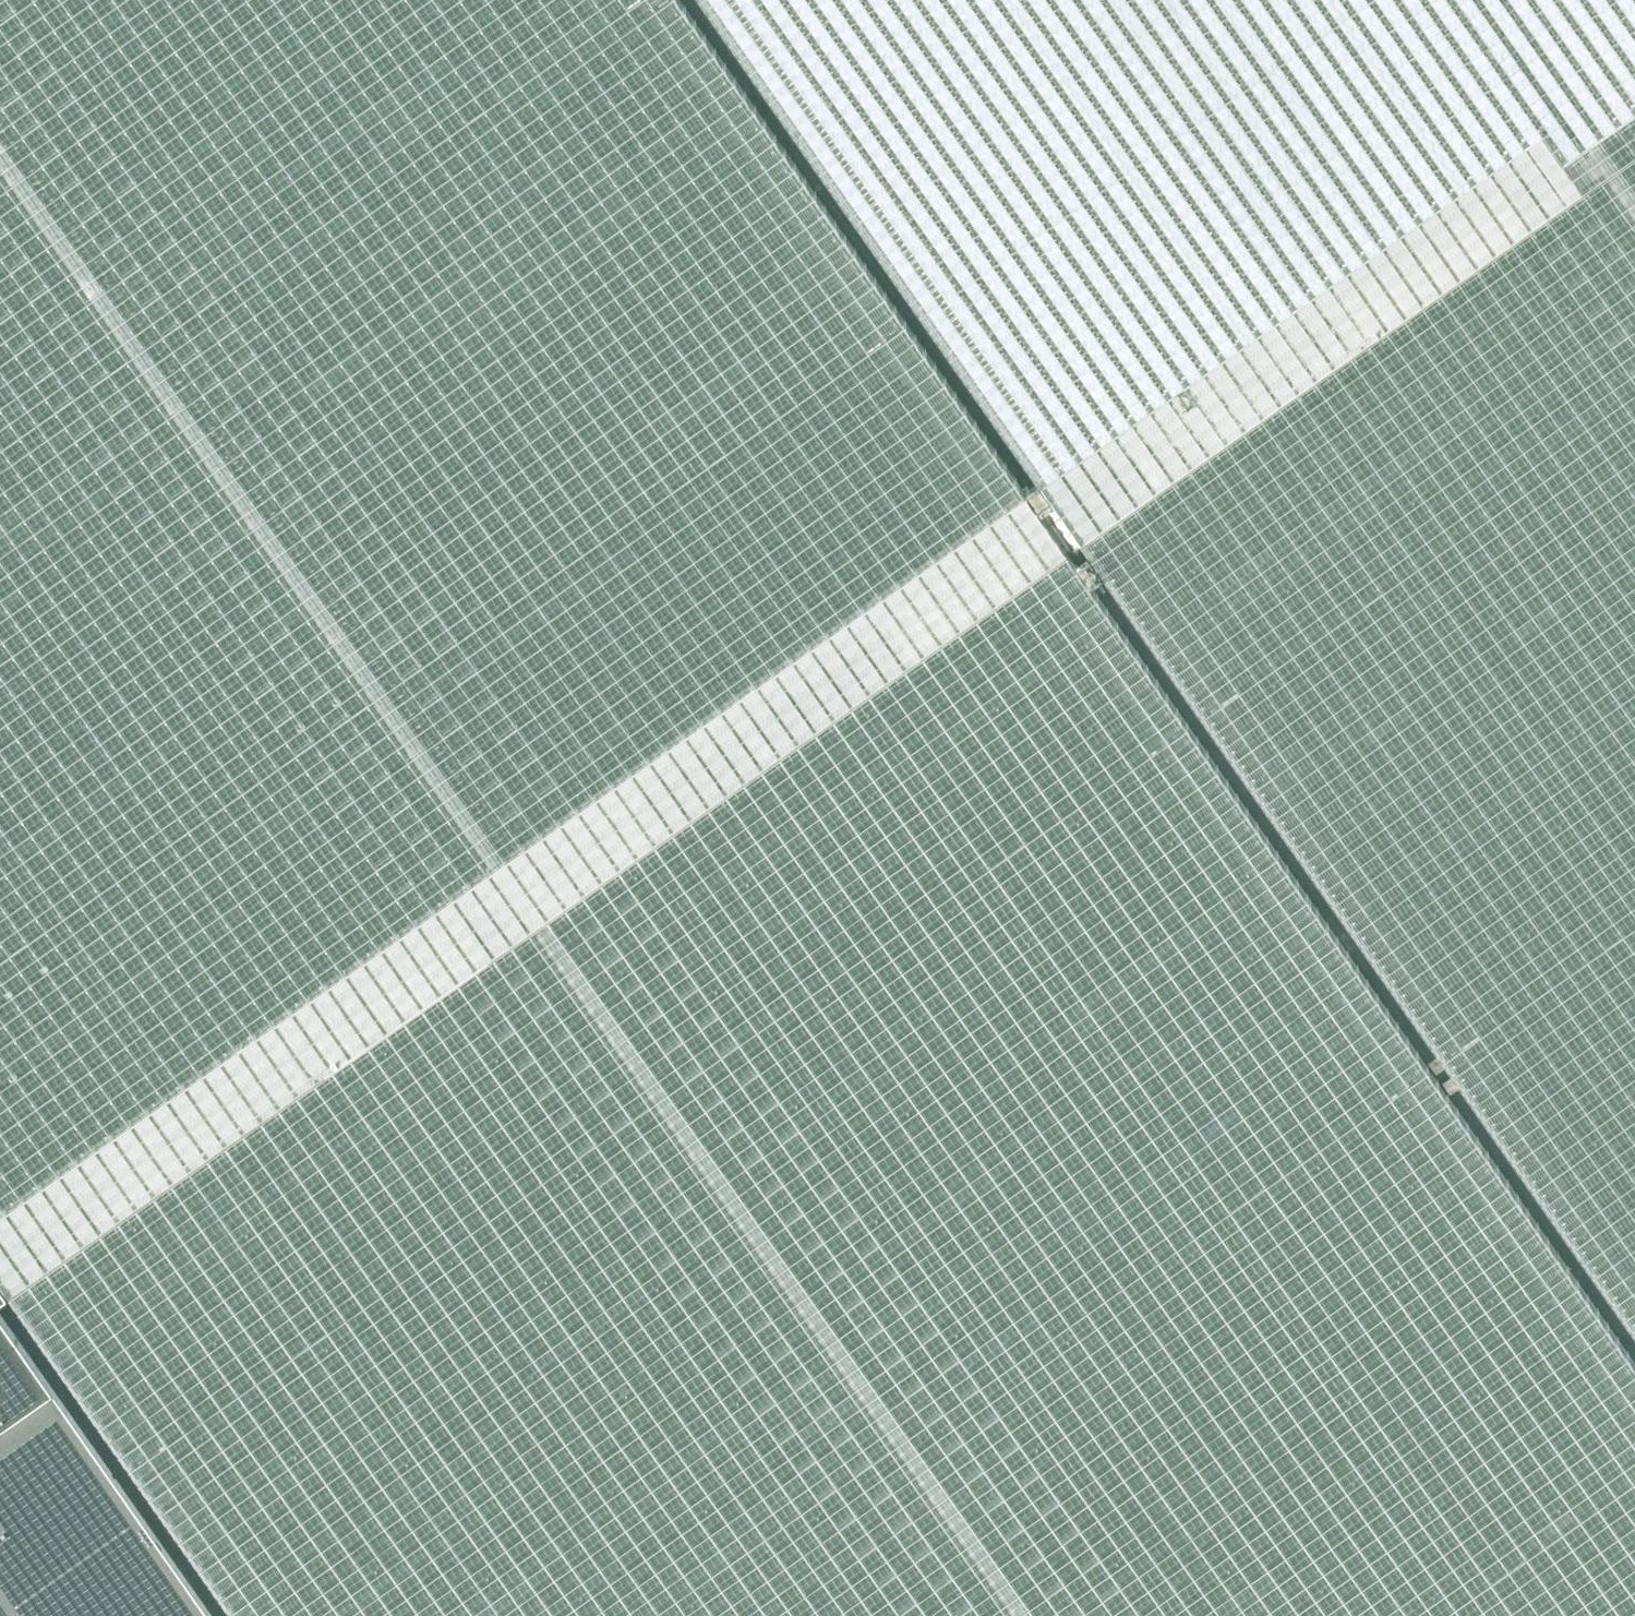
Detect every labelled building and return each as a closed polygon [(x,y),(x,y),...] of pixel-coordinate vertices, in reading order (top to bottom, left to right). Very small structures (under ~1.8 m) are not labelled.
[(2,1279),(1057,542),(678,0),(0,0),(0,1276),(2,1279)] [(1064,536),(1578,174),(1559,147),(1634,94),(1634,0),(688,0),(1064,536)] [(1064,536),(1634,1349),(1634,94),(1559,147),(1578,174),(1064,536)] [(2,1279),(9,1289),(237,1615),(1634,1615),(1634,1369),(1057,542),(2,1279)] [(7,1615),(195,1615),(193,1607),(188,1600),(182,1604),(175,1581),(168,1570),(156,1574),(157,1576),(145,1580),(143,1573),(158,1568),(153,1552),(144,1539),(145,1541),(37,1380),(0,1405),(0,1606),(7,1615)]
